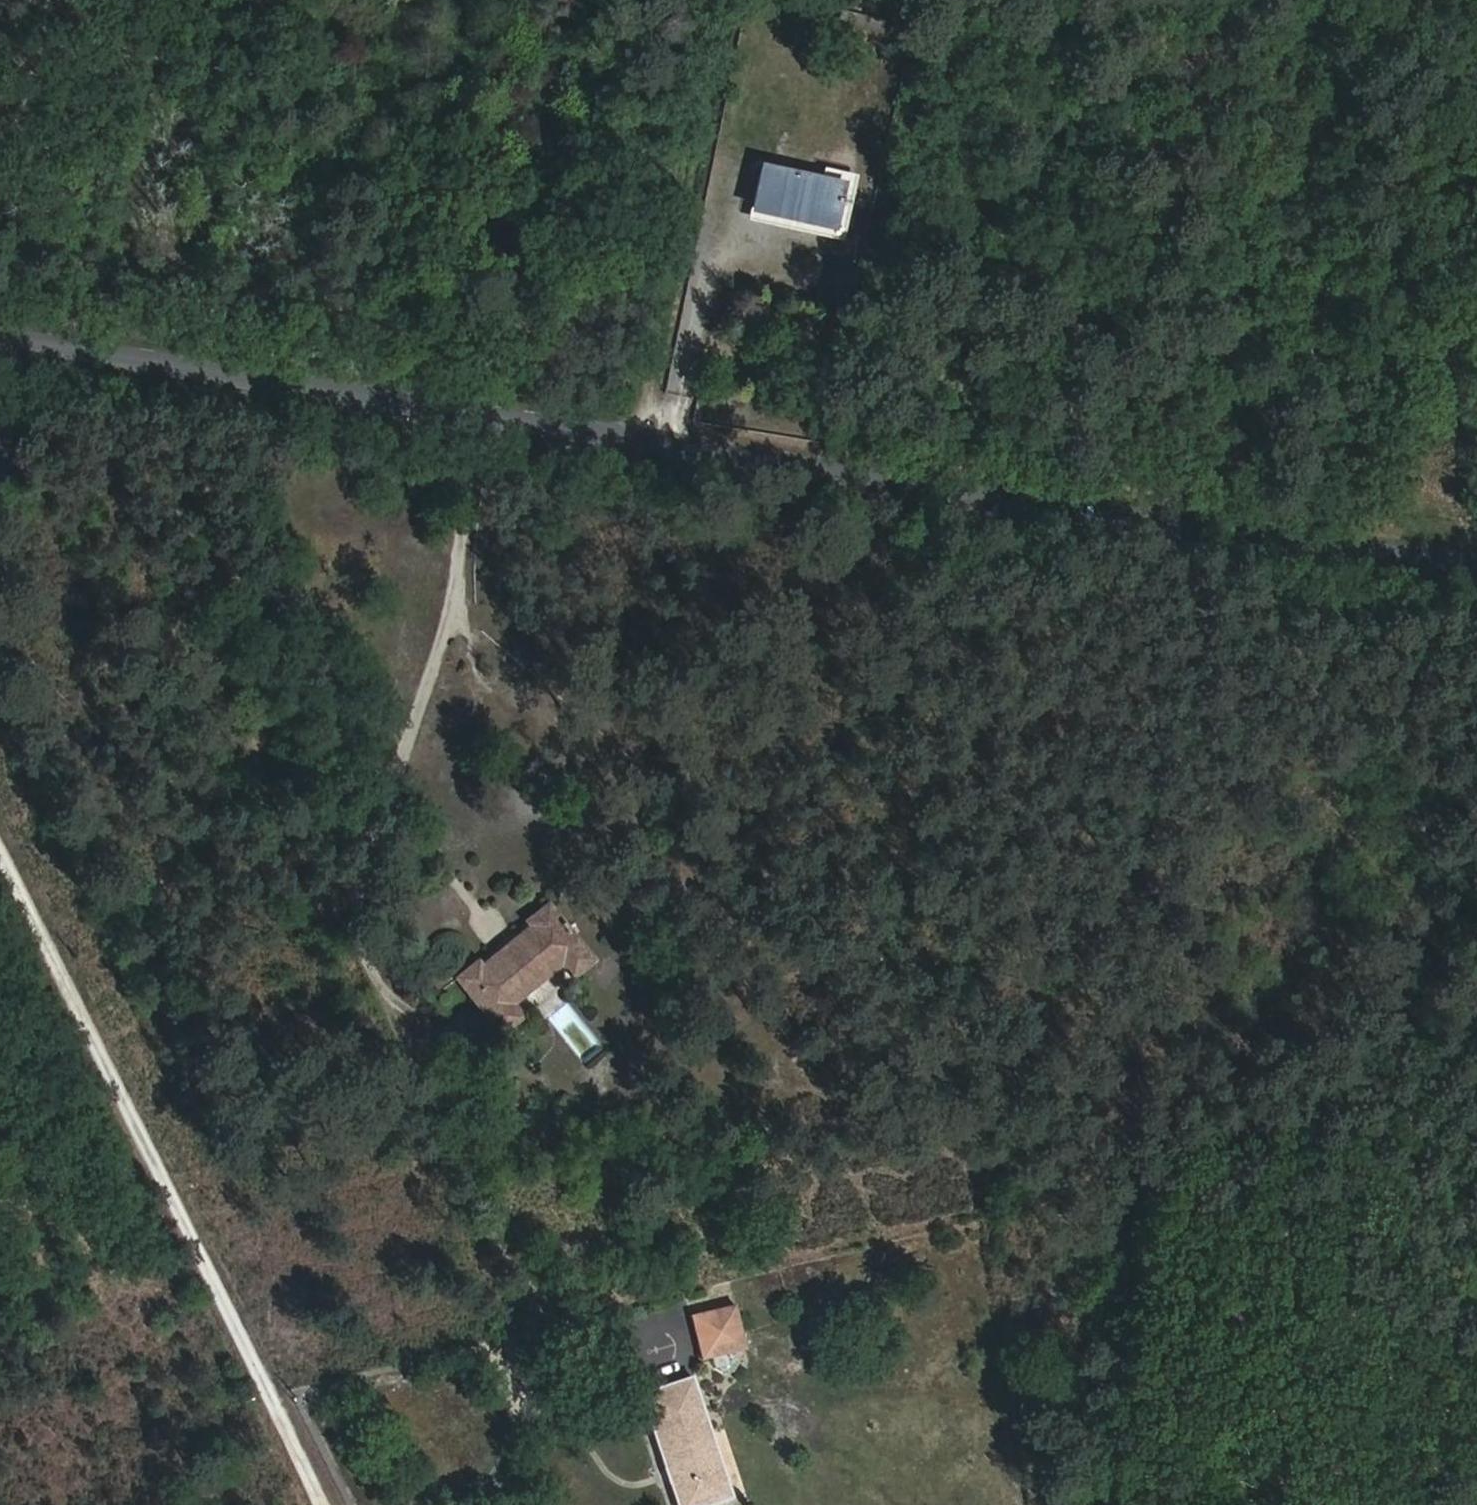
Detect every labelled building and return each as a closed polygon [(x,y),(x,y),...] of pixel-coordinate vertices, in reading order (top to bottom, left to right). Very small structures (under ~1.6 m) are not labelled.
[(887,35),(890,22),(841,11),(838,24),(887,35)] [(833,227),(842,185),(761,166),(752,209),(833,227)] [(509,1003),(560,962),(570,975),(590,959),(547,907),(529,921),(533,927),(481,969),(477,964),(459,978),(502,1032),(520,1017),(509,1003)] [(520,1017),(570,975),(560,962),(509,1003),(520,1017)] [(746,1349),(735,1304),(690,1315),(701,1360),(712,1357),(714,1369),(723,1374),(733,1372),(738,1363),(736,1351),(746,1349)] [(692,1376),(640,1394),(676,1504),(708,1504),(732,1497),(692,1376)]
